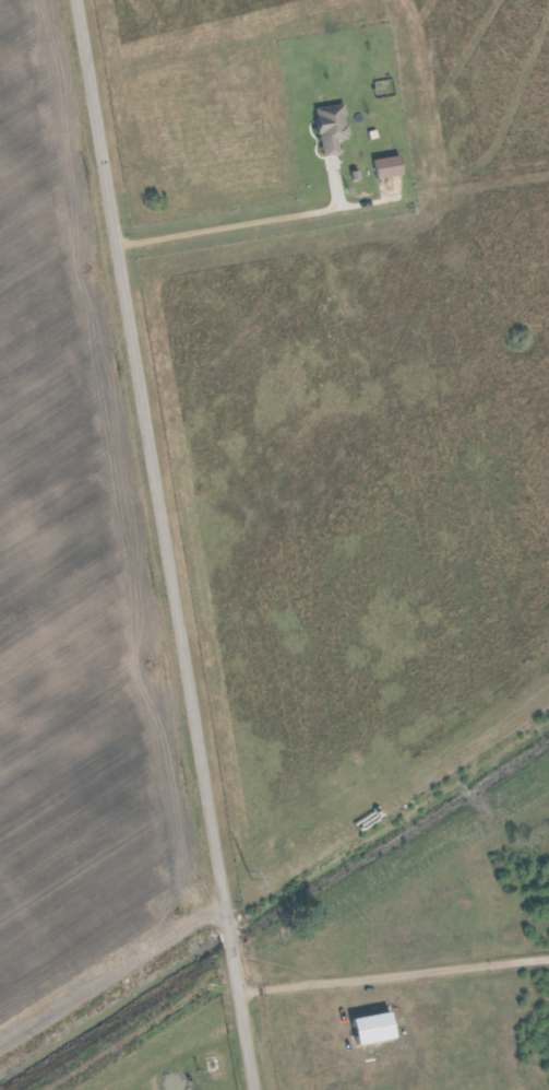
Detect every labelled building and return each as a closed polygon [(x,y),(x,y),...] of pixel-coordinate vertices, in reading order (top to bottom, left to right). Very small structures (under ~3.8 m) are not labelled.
[(317,109),(324,157),(342,154),(340,141),(351,139),(346,105),(317,109)] [(404,176),(402,157),(377,160),(379,179),(404,176)]
